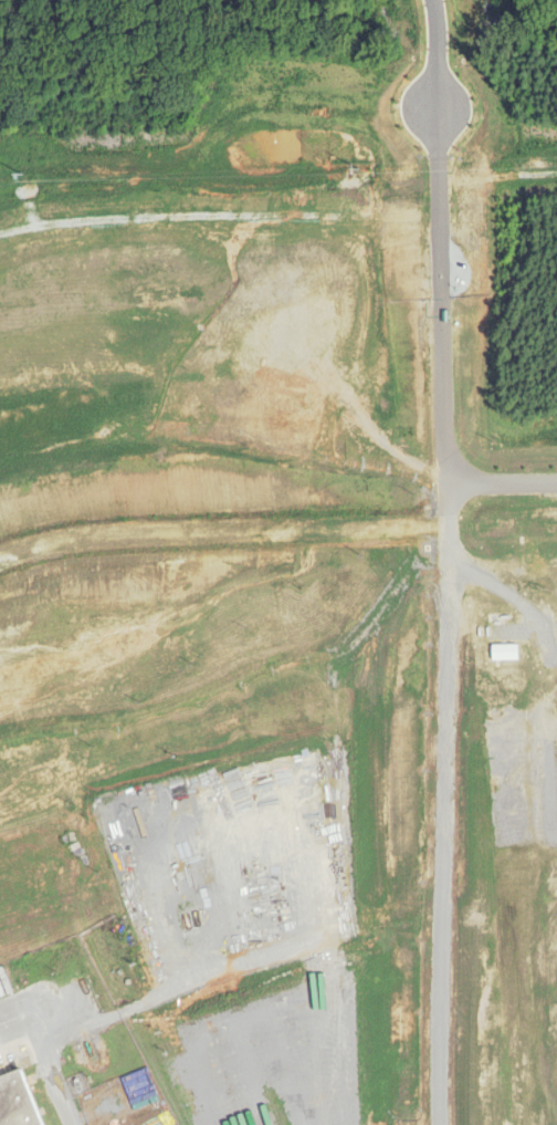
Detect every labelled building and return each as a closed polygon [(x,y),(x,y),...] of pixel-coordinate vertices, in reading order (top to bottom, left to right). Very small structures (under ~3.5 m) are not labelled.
[(22,1070),(0,1078),(0,1124),(43,1124),(22,1070)]
